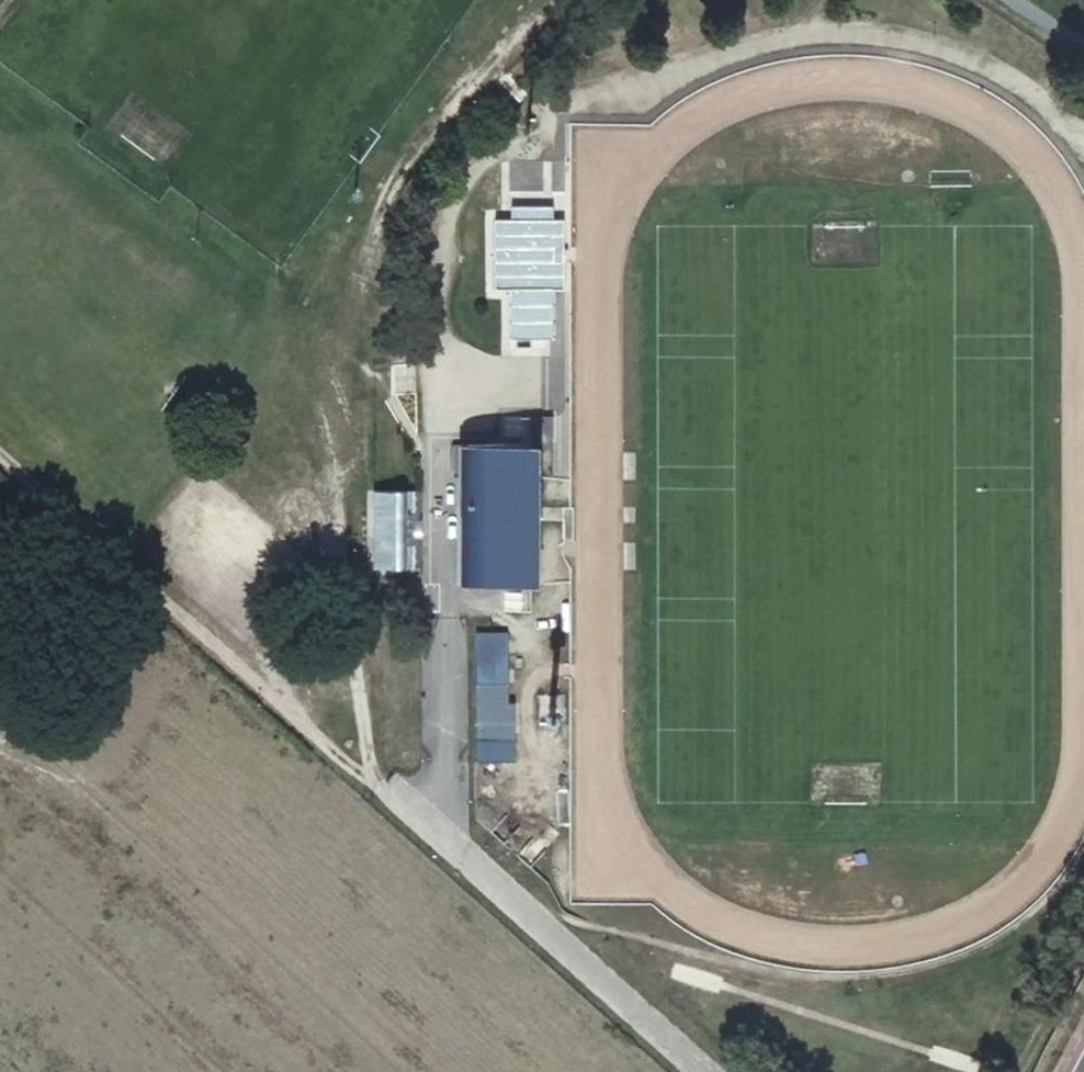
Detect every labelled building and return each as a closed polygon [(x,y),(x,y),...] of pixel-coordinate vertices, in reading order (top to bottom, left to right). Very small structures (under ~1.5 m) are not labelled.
[(509,355),(548,354),(549,337),(551,285),(561,286),(562,217),(492,216),(492,285),(509,285),(509,355)] [(440,452),(463,467),(463,439),(441,424),(440,452)] [(463,439),(463,467),(463,580),(527,580),(527,439),(518,439),(463,439)] [(359,474),(359,550),(405,550),(406,473),(359,474)] [(460,619),(459,704),(499,705),(499,684),(491,684),(491,620),(460,619)]
